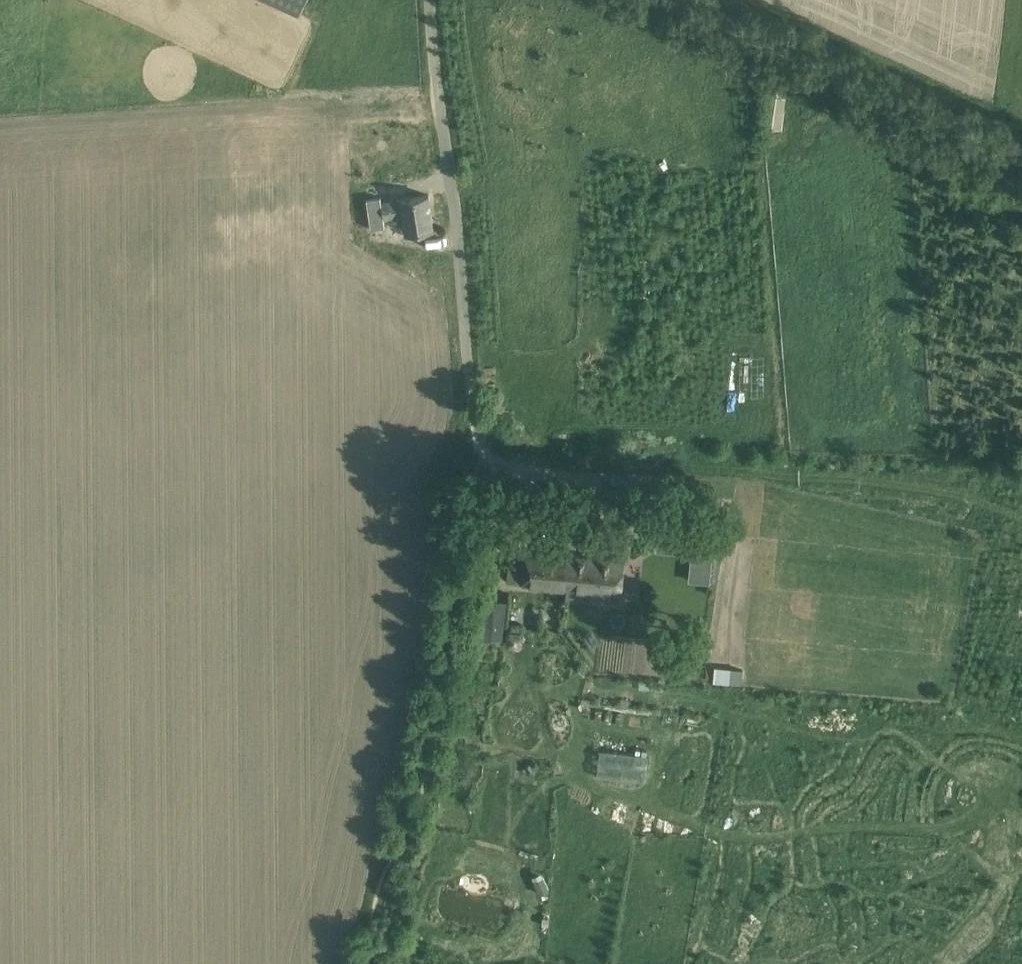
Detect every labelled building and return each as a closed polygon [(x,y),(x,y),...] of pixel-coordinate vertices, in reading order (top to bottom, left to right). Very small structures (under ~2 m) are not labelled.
[(299,13),(305,0),(271,0),(299,13)] [(767,127),(786,127),(787,88),(768,87),(767,127)] [(380,196),(367,198),(371,228),(385,226),(384,219),(386,218),(405,216),(408,231),(413,230),(433,227),(428,195),(409,198),(402,199),(381,202),(380,196)] [(567,555),(510,549),(507,581),(567,587),(568,574),(565,574),(567,555)] [(624,561),(567,555),(565,574),(568,574),(567,587),(566,598),(620,603),(624,561)] [(507,604),(485,600),(484,623),(505,626),(507,604)] [(464,691),(461,704),(470,707),(474,693),(464,691)]
